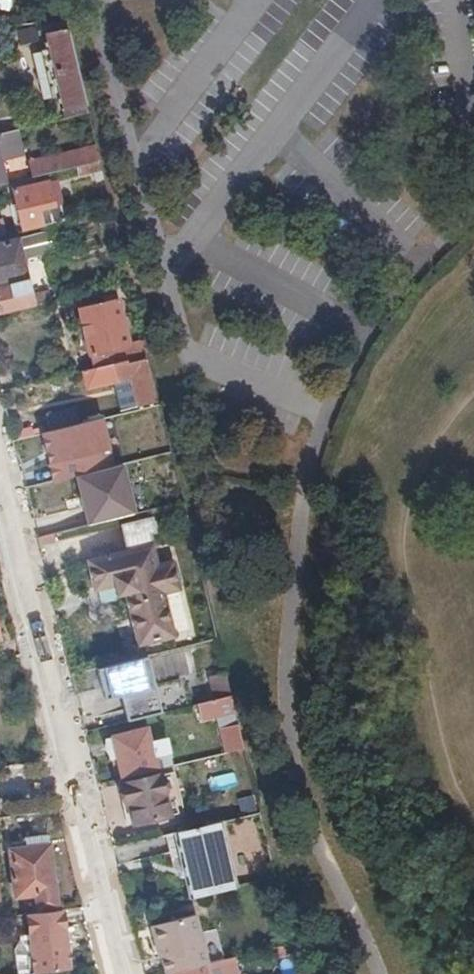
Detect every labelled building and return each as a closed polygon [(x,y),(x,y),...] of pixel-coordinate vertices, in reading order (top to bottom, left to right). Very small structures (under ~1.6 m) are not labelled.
[(62,99),(68,120),(89,115),(67,24),(45,26),(51,50),(62,99)] [(54,101),(62,99),(51,50),(42,52),(54,101)] [(7,186),(1,161),(24,156),(18,133),(0,137),(0,188),(7,186)] [(31,168),(33,179),(79,168),(101,163),(98,151),(31,168)] [(80,175),(102,170),(101,163),(79,168),(80,175)] [(14,193),(18,206),(20,217),(24,232),(66,221),(62,206),(55,207),(49,184),(14,193)] [(20,217),(18,206),(11,208),(14,219),(20,217)] [(115,235),(118,234),(113,212),(104,214),(107,224),(112,224),(115,235)] [(49,305),(46,296),(33,299),(19,241),(0,246),(0,317),(49,305)] [(81,309),(96,370),(120,364),(117,352),(131,348),(127,329),(131,328),(129,318),(124,319),(120,300),(81,309)] [(96,370),(84,373),(88,391),(115,384),(122,413),(160,404),(149,360),(130,365),(129,362),(120,364),(96,370)] [(48,415),(51,433),(81,425),(78,410),(50,416),(49,415),(48,415)] [(81,425),(51,433),(44,435),(56,483),(78,478),(104,471),(91,423),(81,425)] [(104,471),(78,478),(90,526),(140,513),(128,465),(104,471)] [(123,527),(129,553),(153,547),(147,521),(123,527)] [(40,548),(55,545),(53,536),(38,539),(40,548)] [(153,547),(129,553),(89,563),(96,592),(117,587),(119,597),(127,596),(140,647),(175,639),(165,595),(181,591),(174,564),(158,567),(153,547)] [(128,721),(162,712),(148,657),(99,669),(106,700),(122,696),(128,721)] [(232,698),(198,706),(202,724),(229,717),(232,729),(226,731),(232,754),(245,751),(232,698)] [(118,758),(123,781),(159,772),(156,759),(170,756),(167,741),(150,745),(147,732),(114,740),(118,758)] [(112,759),(118,758),(114,740),(108,742),(108,751),(112,759)] [(232,771),(206,778),(210,792),(236,785),(232,771)] [(162,777),(123,787),(127,806),(130,805),(135,827),(172,818),(162,777)] [(242,816),(258,812),(254,796),(238,800),(242,816)] [(175,836),(191,901),(202,898),(207,897),(236,890),(236,888),(221,825),(203,829),(175,836)] [(25,852),(48,849),(47,838),(24,841),(25,852)] [(56,908),(48,849),(25,852),(11,854),(17,898),(36,895),(38,910),(56,908)] [(32,917),(35,938),(26,940),(26,944),(22,950),(26,973),(59,973),(71,972),(63,912),(46,915),(46,916),(39,917),(39,915),(32,917)] [(166,973),(176,973),(212,965),(204,933),(200,917),(156,927),(165,959),(162,960),(166,973)] [(159,961),(162,960),(165,959),(156,927),(151,929),(159,961)] [(212,965),(227,962),(219,930),(204,933),(212,965)] [(278,957),(294,953),(291,941),(275,944),(278,957)] [(176,973),(208,973),(207,973),(213,971),(212,965),(176,973)]
